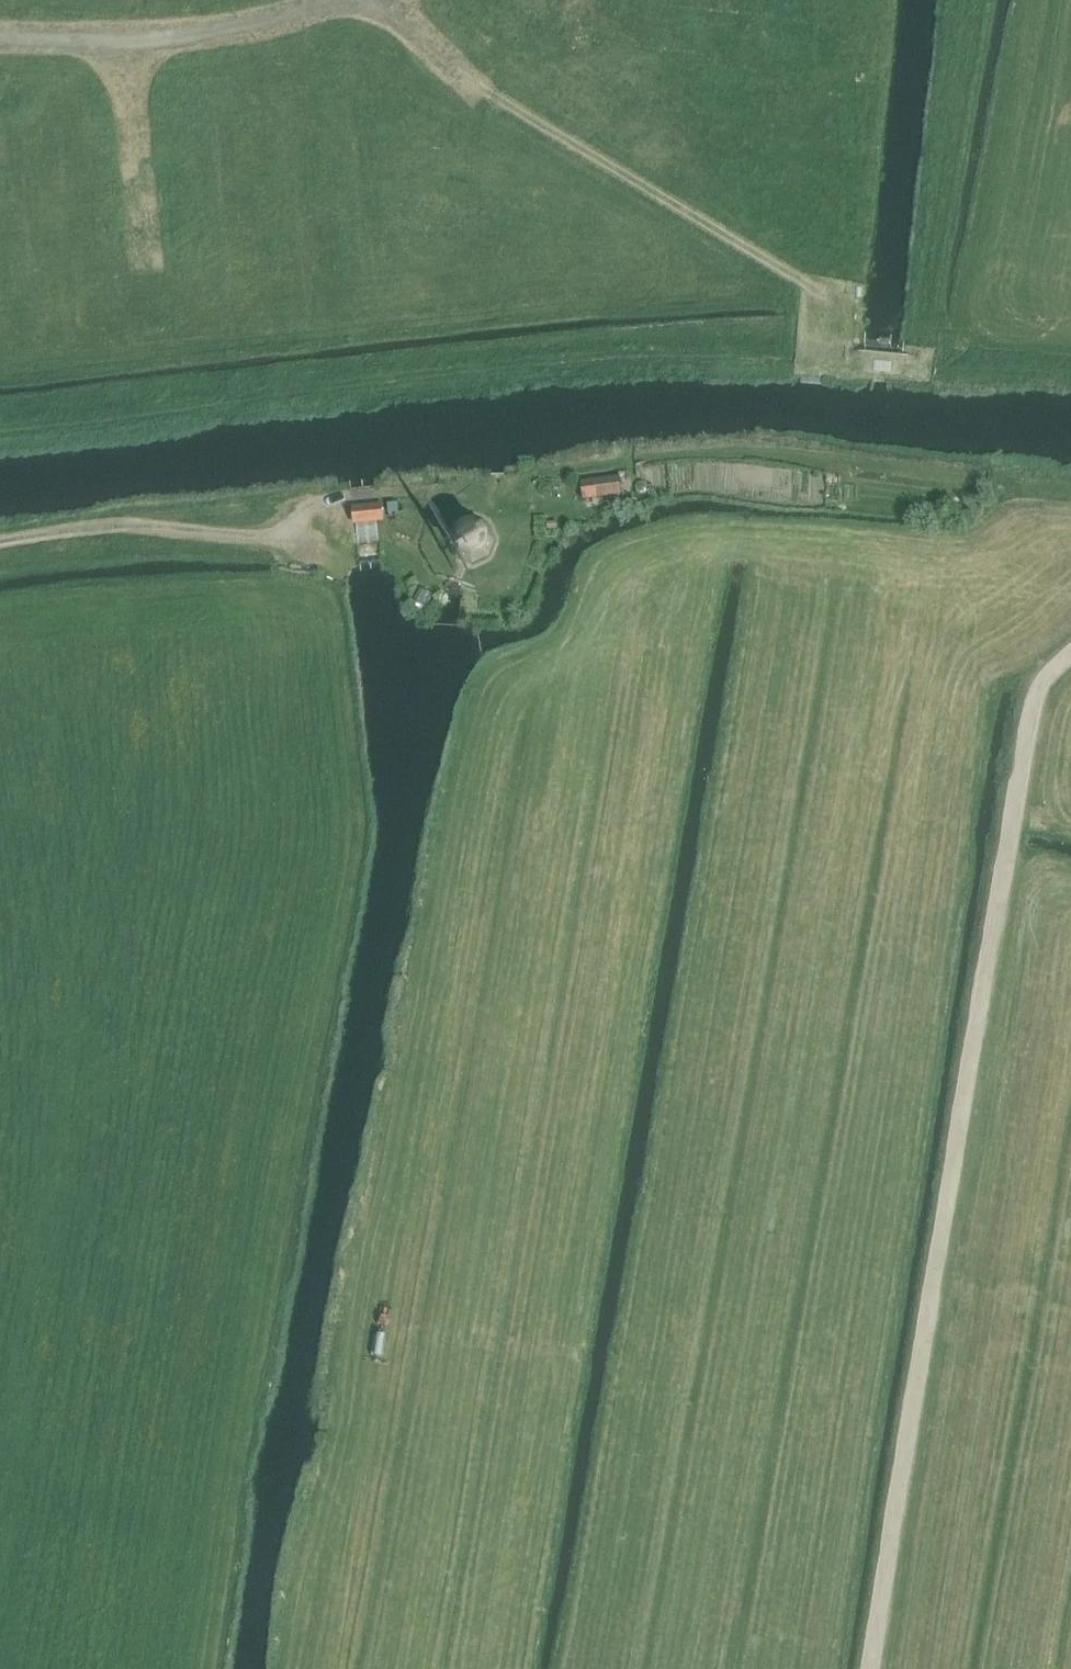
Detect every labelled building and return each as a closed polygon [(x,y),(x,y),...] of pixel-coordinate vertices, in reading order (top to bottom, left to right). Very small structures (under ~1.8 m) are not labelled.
[(858,353),(908,352),(908,349),(908,346),(887,349),(888,336),(885,336),(884,349),(875,348),(876,336),(873,336),(872,348),(858,347),(858,349),(858,353)] [(581,481),(583,499),(621,495),(619,476),(581,481)] [(354,507),(355,523),(383,520),(381,505),(354,507)] [(489,558),(496,541),(488,525),(472,520),(454,524),(448,544),(456,559),(473,564),(489,558)] [(433,594),(424,589),(417,603),(426,608),(433,594)]
